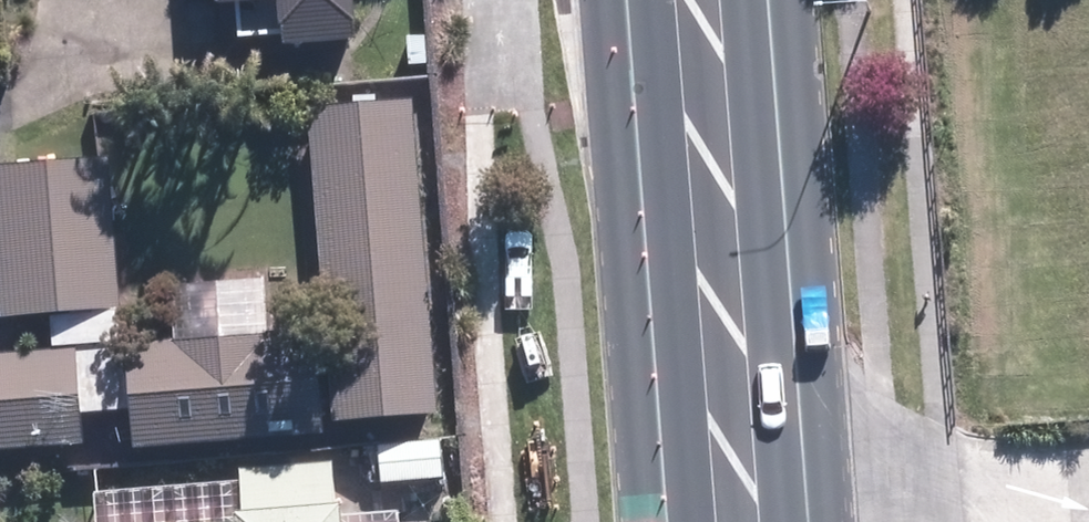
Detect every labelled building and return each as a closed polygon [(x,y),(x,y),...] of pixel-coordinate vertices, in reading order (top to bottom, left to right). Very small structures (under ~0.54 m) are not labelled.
[(202,20),(259,17),(261,55),(335,51),(332,0),(201,0),(202,20)] [(422,479),(419,425),(427,425),(408,105),(304,111),(323,431),(371,428),(374,482),(422,479)] [(46,316),(46,346),(106,346),(106,316),(106,172),(0,172),(0,316),(46,316)] [(307,337),(271,339),(266,270),(166,276),(170,345),(116,348),(122,450),(314,438),(307,337)] [(71,415),(111,414),(109,359),(69,360),(0,362),(0,458),(72,456),(71,415)] [(317,518),(313,468),(226,475),(230,521),(318,521),(317,518)]
